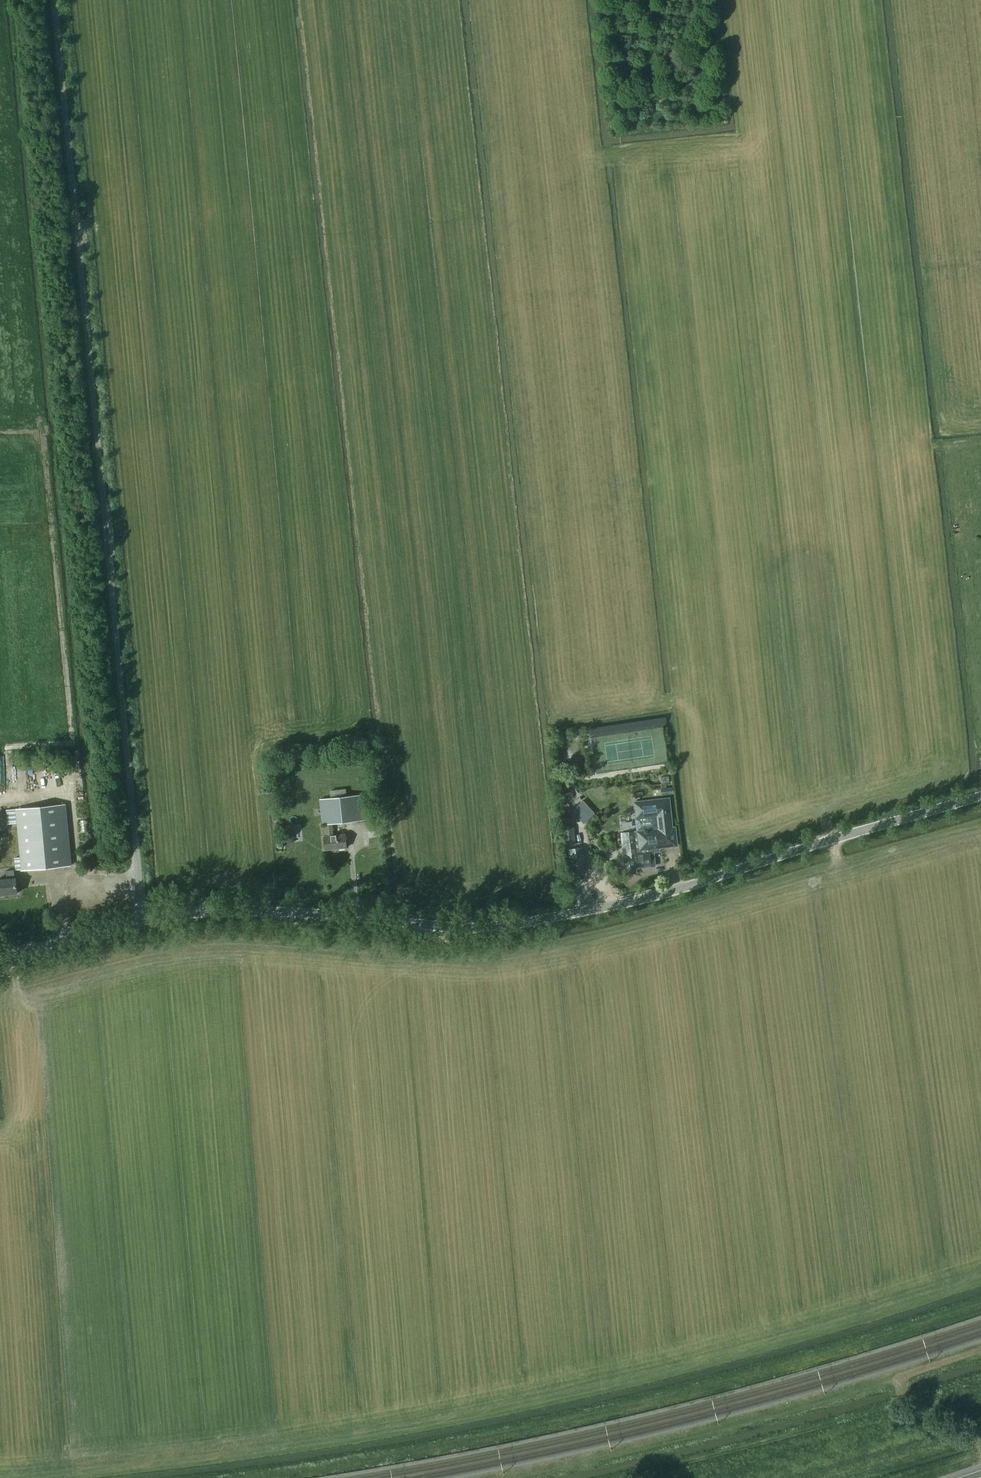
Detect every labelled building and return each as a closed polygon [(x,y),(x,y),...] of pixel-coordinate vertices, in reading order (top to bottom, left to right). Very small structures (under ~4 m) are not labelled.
[(325,825),(326,836),(324,837),(325,850),(346,847),(345,834),(333,836),(332,824),(367,820),(364,795),(347,796),(346,789),(330,790),(331,798),(319,799),(322,825),(325,825)] [(672,828),(670,806),(663,806),(662,801),(633,804),(636,834),(621,835),(625,868),(626,874),(636,873),(635,867),(651,865),(649,853),(660,852),(659,845),(677,843),(675,827),(672,828)] [(16,870),(21,870),(21,871),(72,866),(66,804),(6,810),(8,824),(17,823),(20,857),(14,858),(16,870)] [(565,846),(575,845),(574,827),(571,827),(570,818),(563,819),(565,846)] [(7,879),(0,880),(0,895),(17,893),(15,878),(14,870),(6,871),(7,879)]
